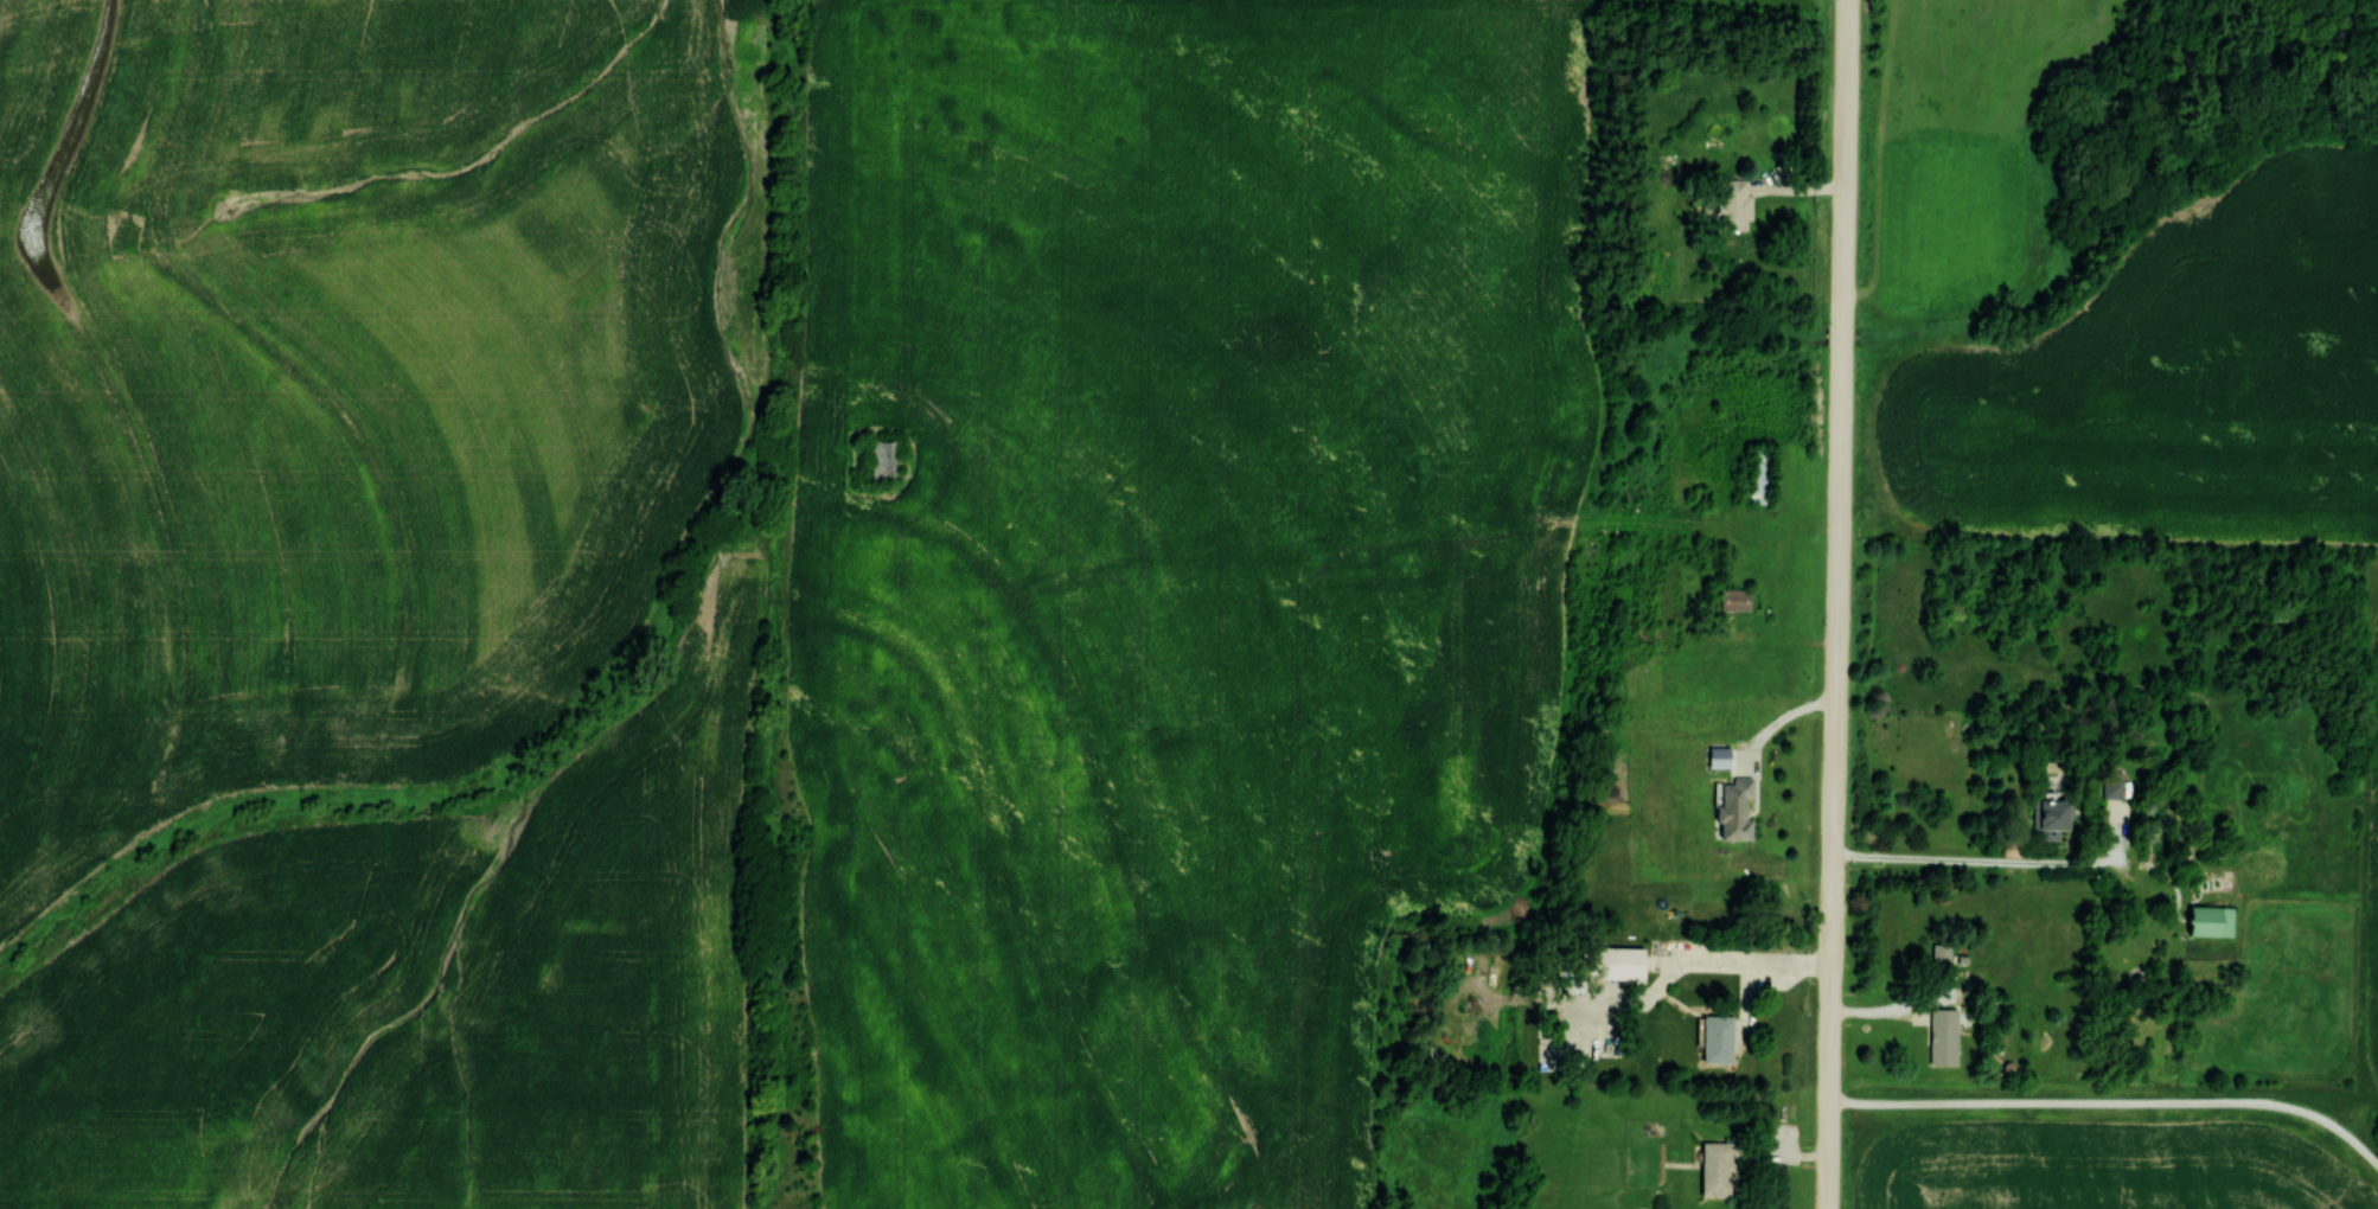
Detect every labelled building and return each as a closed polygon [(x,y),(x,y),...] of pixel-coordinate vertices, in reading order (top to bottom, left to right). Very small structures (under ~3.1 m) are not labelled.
[(871,441),(872,478),(891,478),(890,440),(871,441)] [(2067,830),(2068,800),(2051,799),(2051,796),(2035,796),(2034,829),(2067,830)] [(2231,907),(2189,905),(2188,934),(2230,936),(2231,907)] [(1950,944),(1932,944),(1933,965),(1951,964),(1950,944)] [(1642,978),(1642,948),(1588,948),(1588,978),(1642,978)] [(1958,1011),(1928,1010),(1927,1064),(1957,1064),(1958,1011)]
